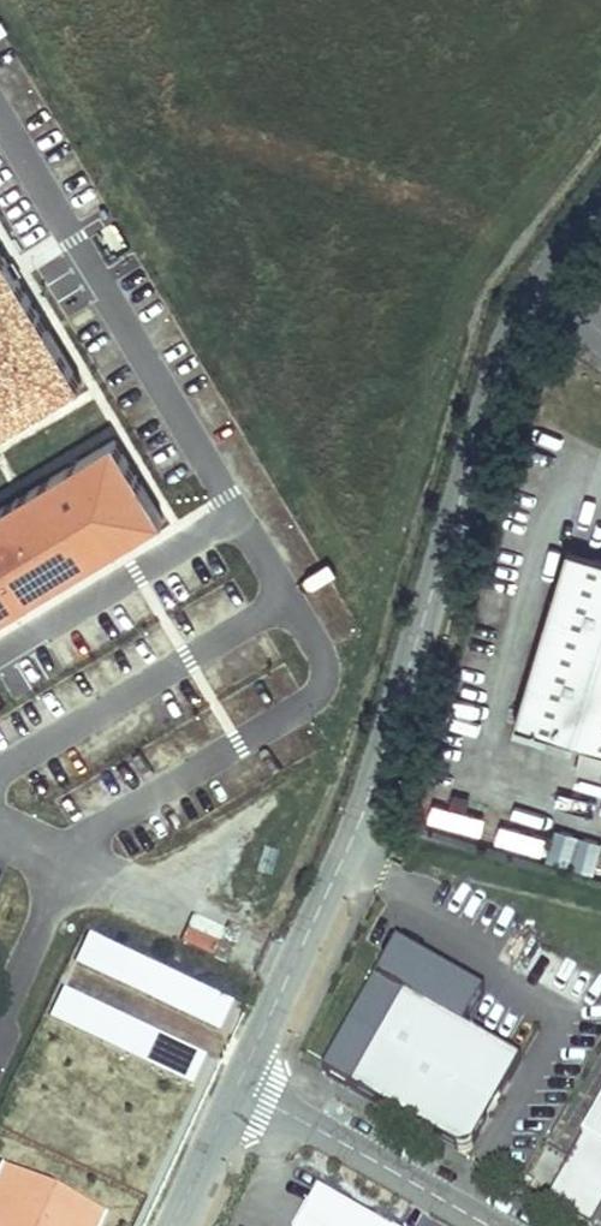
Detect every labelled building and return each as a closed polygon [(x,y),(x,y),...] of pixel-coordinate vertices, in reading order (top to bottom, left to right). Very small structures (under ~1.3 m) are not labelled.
[(3,431),(83,383),(0,244),(0,426),(3,431)] [(167,518),(118,436),(0,507),(0,617),(167,518)] [(517,729),(600,753),(600,563),(566,553),(517,729)] [(600,853),(600,844),(557,830),(546,861),(593,877),(600,853)] [(394,950),(324,1082),(474,1160),(522,1068),(467,1039),(488,999),(394,950)] [(549,1202),(590,1225),(595,1225),(600,1215),(600,1110),(549,1202)] [(321,1190),(300,1225),(383,1225),(321,1190)]
